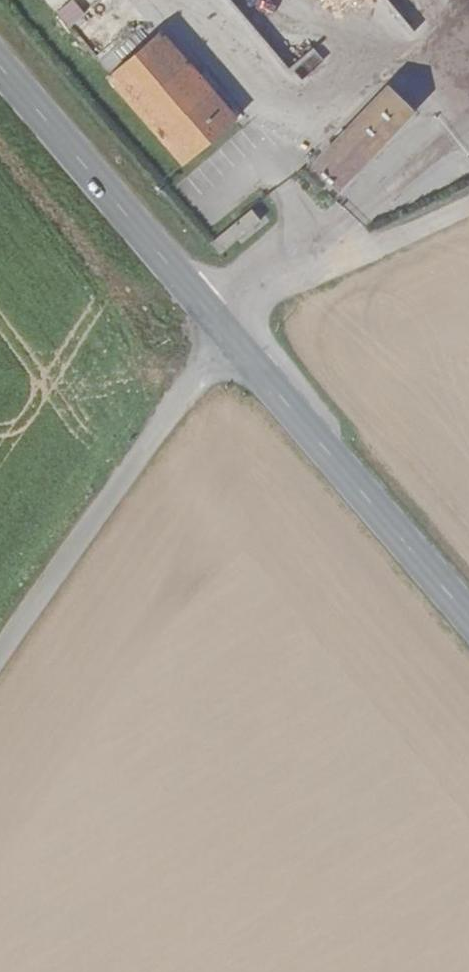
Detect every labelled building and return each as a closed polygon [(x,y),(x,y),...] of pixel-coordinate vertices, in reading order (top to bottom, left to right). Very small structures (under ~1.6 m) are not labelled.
[(409,41),(460,0),(376,0),(409,41)] [(69,1),(54,16),(69,30),(84,14),(69,1)] [(334,6),(257,23),(266,64),(343,47),(334,6)] [(187,161),(232,122),(163,43),(118,82),(187,161)] [(415,116),(392,93),(319,169),(343,192),(415,116)] [(343,192),(319,169),(308,181),(332,204),(343,192)]
